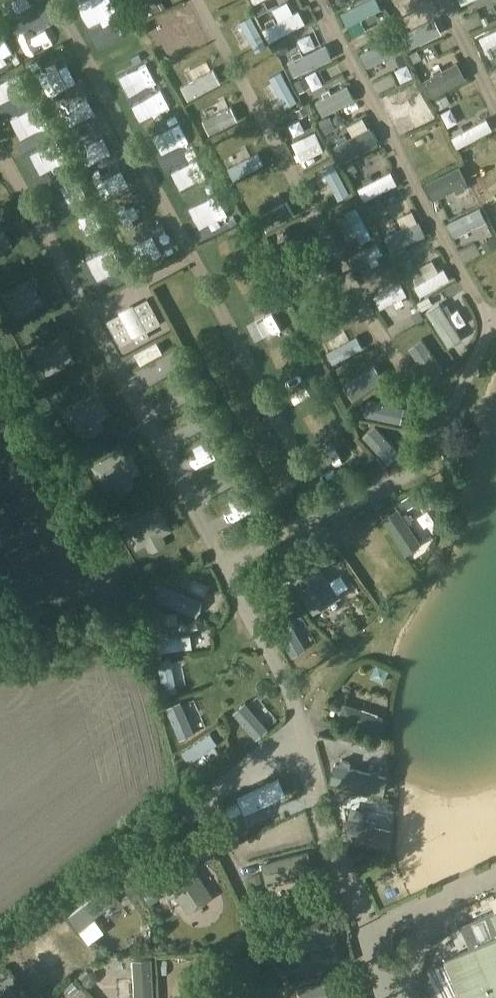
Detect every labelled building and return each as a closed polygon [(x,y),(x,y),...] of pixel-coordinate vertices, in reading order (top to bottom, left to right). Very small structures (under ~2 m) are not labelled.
[(2,9),(20,2),(19,0),(0,0),(0,4),(2,9)] [(233,8),(227,0),(219,0),(212,6),(221,17),(233,8)] [(269,8),(264,0),(254,6),(258,14),(269,8)] [(382,8),(377,0),(367,0),(342,13),(348,25),(367,16),(376,11),(382,8)] [(414,11),(427,6),(424,0),(410,0),(414,11)] [(7,18),(15,37),(42,26),(34,7),(7,18)] [(269,26),(264,28),(270,40),(306,22),(300,10),(277,22),(274,16),(266,20),(269,26)] [(401,35),(437,24),(433,10),(397,21),(401,35)] [(267,45),(251,16),(241,21),(256,51),(267,45)] [(383,28),(388,37),(397,32),(393,23),(383,28)] [(306,26),(293,31),(298,43),(311,38),(306,26)] [(481,37),(486,48),(495,43),(495,30),(481,37)] [(395,37),(362,53),(368,66),(401,51),(395,37)] [(274,44),(279,55),(290,49),(284,39),(274,44)] [(243,61),(249,71),(277,54),(270,44),(243,61)] [(331,58),(325,44),(302,55),(300,50),(292,53),(294,58),(288,61),(294,75),(331,58)] [(70,70),(59,49),(31,64),(43,85),(70,70)] [(122,82),(149,71),(141,50),(113,61),(122,82)] [(409,54),(413,62),(422,58),(417,50),(409,54)] [(23,80),(15,59),(0,65),(0,89),(23,80)] [(457,62),(442,70),(440,66),(433,70),(435,74),(423,80),(432,96),(465,79),(457,62)] [(221,82),(214,69),(182,86),(189,99),(221,82)] [(270,77),(286,107),(297,101),(281,71),(270,77)] [(306,75),(295,81),(300,91),(311,85),(306,75)] [(56,107),(81,94),(74,81),(49,94),(56,107)] [(136,93),(147,110),(166,98),(155,81),(136,93)] [(393,108),(420,94),(415,83),(388,98),(393,108)] [(323,115),(354,98),(347,84),(331,93),(329,88),(322,92),(325,96),(316,101),(323,115)] [(2,106),(11,126),(43,111),(33,92),(2,106)] [(439,109),(451,103),(446,94),(434,101),(439,109)] [(349,120),(362,114),(357,103),(344,109),(349,120)] [(304,105),(296,110),(301,117),(308,112),(304,105)] [(209,133),(238,120),(231,106),(203,119),(209,133)] [(173,110),(155,120),(167,144),(185,135),(173,110)] [(431,112),(400,124),(405,135),(436,124),(431,112)] [(325,134),(336,128),(329,115),(318,121),(325,134)] [(452,137),(458,148),(492,129),(486,119),(465,130),(462,125),(453,130),(456,135),(452,137)] [(70,134),(79,154),(107,140),(98,121),(70,134)] [(337,138),(340,143),(335,145),(344,161),(378,142),(370,127),(368,127),(353,135),(348,138),(345,133),(337,138)] [(25,140),(35,161),(62,148),(53,128),(25,140)] [(229,164),(266,142),(259,131),(222,153),(229,164)] [(317,131),(290,144),(299,162),(324,150),(320,142),(321,141),(317,131)] [(438,132),(426,137),(432,149),(444,143),(438,132)] [(495,158),(495,142),(469,154),(474,167),(495,158)] [(257,152),(228,167),(234,179),(263,163),(257,152)] [(117,157),(90,171),(99,189),(126,175),(117,157)] [(342,165),(348,174),(357,170),(352,160),(342,165)] [(339,199),(350,193),(334,163),(323,169),(339,199)] [(459,166),(426,182),(434,199),(455,188),(458,192),(466,188),(464,184),(468,182),(459,166)] [(358,188),(365,200),(398,183),(391,170),(373,180),(370,174),(363,178),(366,184),(358,188)] [(489,210),(491,209),(494,214),(495,213),(495,187),(482,194),(489,210)] [(393,210),(404,205),(397,190),(386,196),(393,210)] [(481,204),(477,196),(469,200),(473,208),(481,204)] [(376,211),(386,206),(383,199),(373,204),(376,211)] [(287,203),(260,218),(267,230),(294,215),(287,203)] [(346,212),(361,242),(372,236),(357,206),(346,212)] [(480,207),(448,223),(455,236),(487,220),(480,207)] [(387,229),(389,234),(385,236),(392,250),(424,235),(418,221),(403,228),(397,231),(395,225),(387,229)] [(482,241),(487,251),(495,246),(495,243),(492,236),(482,241)] [(384,253),(379,242),(350,257),(355,267),(370,260),(372,265),(379,261),(376,256),(384,253)] [(401,262),(410,257),(406,248),(396,252),(401,262)] [(295,278),(289,281),(294,292),(330,273),(324,262),(302,274),(300,269),(292,273),(295,278)] [(415,285),(421,295),(450,278),(444,267),(439,270),(426,278),(424,273),(415,278),(418,283),(415,285)] [(389,282),(397,278),(393,271),(385,275),(389,282)] [(454,281),(440,287),(451,311),(466,304),(454,281)] [(375,296),(381,308),(407,295),(401,282),(375,296)] [(46,293),(12,306),(17,320),(52,307),(46,293)] [(430,296),(419,303),(423,310),(434,304),(430,296)] [(147,298),(108,319),(121,344),(161,323),(147,298)] [(353,311),(346,298),(310,316),(317,330),(353,311)] [(428,311),(449,345),(462,337),(441,303),(428,311)] [(420,310),(412,314),(416,321),(424,318),(420,310)] [(354,321),(321,337),(327,349),(360,333),(354,321)] [(327,351),(333,363),(362,347),(356,335),(327,351)] [(422,338),(409,347),(431,380),(444,371),(422,338)] [(42,355),(47,365),(76,350),(71,340),(42,355)] [(345,387),(353,398),(383,377),(375,365),(345,387)] [(368,400),(365,414),(394,420),(397,406),(368,400)] [(364,434),(389,462),(400,452),(376,424),(364,434)] [(90,456),(101,477),(138,457),(131,444),(109,456),(105,448),(90,456)] [(136,497),(145,511),(162,500),(153,486),(136,497)] [(419,501),(413,492),(403,499),(409,507),(419,501)] [(408,523),(413,520),(407,512),(403,515),(398,508),(384,518),(407,552),(421,542),(408,523)] [(369,539),(383,531),(376,518),(362,526),(369,539)] [(149,567),(186,547),(179,532),(141,552),(149,567)] [(312,554),(286,571),(314,614),(340,598),(312,554)] [(272,601),(268,577),(257,580),(261,603),(272,601)] [(205,599),(163,582),(157,596),(199,614),(205,599)] [(287,617),(274,624),(293,656),(305,649),(287,617)] [(193,646),(191,633),(153,639),(155,651),(193,646)] [(165,694),(179,691),(172,658),(158,661),(165,694)] [(339,701),(330,698),(328,706),(337,709),(339,701)] [(181,700),(166,707),(180,739),(195,732),(181,700)] [(345,701),(339,717),(379,730),(384,714),(345,701)] [(269,729),(247,703),(235,713),(257,739),(269,729)] [(339,736),(350,739),(352,729),(341,727),(339,736)] [(210,733),(182,751),(189,762),(217,743),(210,733)] [(336,763),(332,781),(385,793),(389,775),(351,767),(352,761),(343,759),(342,765),(336,763)] [(279,780),(239,799),(246,814),(286,795),(279,780)] [(221,810),(225,818),(234,814),(230,805),(221,810)] [(390,846),(394,828),(346,817),(342,835),(390,846)] [(297,879),(296,874),(314,869),(309,852),(263,864),(268,881),(286,876),(287,881),(297,879)] [(186,856),(161,872),(188,915),(214,898),(186,856)] [(130,896),(137,891),(131,882),(124,887),(130,896)] [(109,886),(68,918),(78,931),(98,916),(106,925),(116,917),(108,908),(120,899),(109,886)] [(152,887),(143,892),(151,905),(160,899),(152,887)] [(316,935),(332,931),(328,914),(282,923),(285,941),(305,937),(306,943),(317,941),(316,935)] [(270,927),(273,943),(283,941),(279,925),(270,927)] [(446,958),(463,997),(495,997),(495,936),(446,958)] [(129,990),(134,989),(135,997),(153,997),(151,958),(132,959),(134,979),(129,980),(129,990)] [(89,971),(83,978),(83,983),(87,987),(93,986),(98,979),(98,974),(94,970),(89,971)] [(300,988),(303,997),(337,997),(352,995),(348,977),(300,988)] [(72,995),(79,988),(73,980),(65,987),(72,995)] [(0,992),(0,997),(17,997),(9,986),(0,992)] [(290,997),(294,997),(298,997),(296,989),(288,991),(290,997)]
